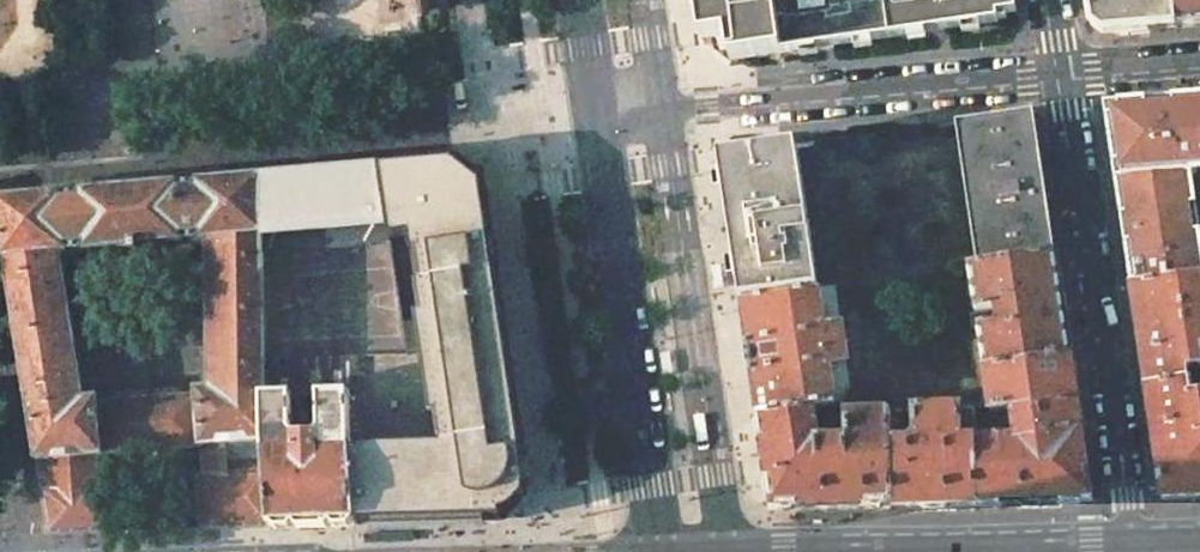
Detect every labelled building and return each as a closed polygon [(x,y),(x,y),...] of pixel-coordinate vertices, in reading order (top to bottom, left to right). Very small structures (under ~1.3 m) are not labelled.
[(701,40),(723,35),(730,61),(998,21),(996,15),(1016,12),(1014,0),(695,0),(701,40)] [(1089,10),(1117,32),(1176,27),(1175,0),(1087,0),(1089,10)] [(1199,25),(1199,0),(1175,0),(1176,27),(1199,25)] [(1132,286),(1199,276),(1199,236),(1191,175),(1199,174),(1199,99),(1131,105),(1109,133),(1132,286)] [(1033,113),(956,124),(958,136),(977,265),(1054,253),(1033,113)] [(796,147),(719,158),(741,301),(817,290),(796,147)] [(349,430),(355,524),(420,522),(505,519),(527,492),(481,184),(453,162),(379,168),(390,240),(407,239),(419,316),(402,318),(408,356),(357,356),(358,388),(349,397),(351,430),(349,430)] [(264,253),(390,242),(390,240),(379,168),(263,178),(264,253)] [(8,277),(28,406),(49,531),(51,534),(115,532),(110,483),(104,483),(102,455),(203,446),(206,475),(197,476),(202,529),(270,527),(265,388),(265,372),(264,253),(263,178),(224,182),(177,186),(82,194),(82,195),(0,201),(0,225),(9,277),(8,277)] [(977,265),(967,267),(975,311),(970,312),(973,326),(977,326),(984,370),(1071,358),(1054,253),(977,265)] [(1147,388),(1188,382),(1197,380),(1195,371),(1199,370),(1199,354),(1199,347),(1199,276),(1132,286),(1147,388)] [(855,285),(835,288),(838,309),(857,306),(855,285)] [(817,290),(741,301),(759,419),(816,410),(842,406),(851,386),(838,309),(835,288),(817,290)] [(265,388),(270,527),(355,524),(349,430),(351,430),(349,397),(358,388),(357,356),(299,357),(299,371),(265,372),(265,388)] [(1071,358),(984,370),(990,413),(1001,412),(1003,423),(1008,423),(1011,440),(974,441),(976,504),(1092,501),(1071,358)] [(1164,499),(1199,497),(1199,393),(1189,395),(1188,382),(1147,388),(1164,499)] [(907,413),(890,413),(892,507),(976,504),(974,441),(973,408),(907,410),(907,413)] [(816,410),(759,419),(773,511),(892,507),(890,413),(848,416),(848,427),(835,427),(835,430),(819,430),(816,410)]
